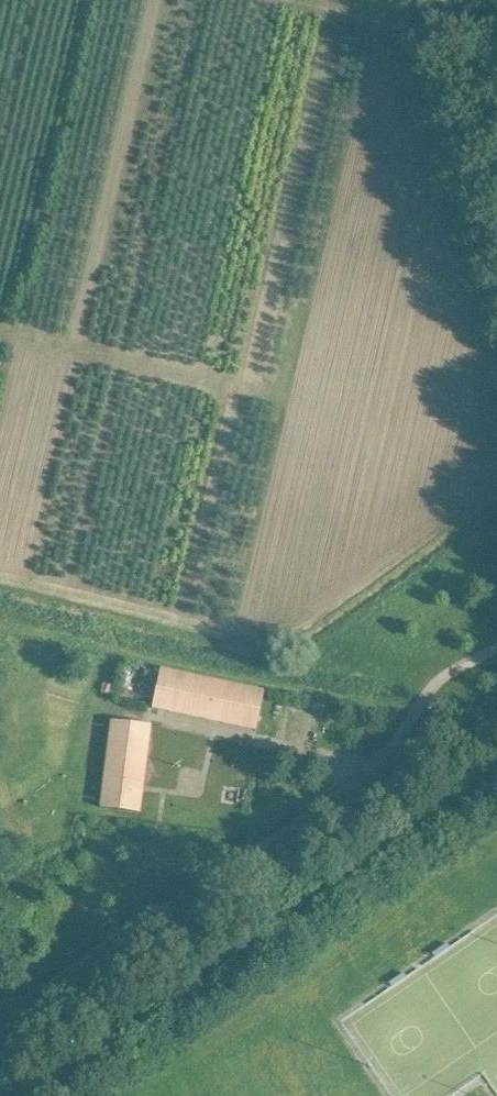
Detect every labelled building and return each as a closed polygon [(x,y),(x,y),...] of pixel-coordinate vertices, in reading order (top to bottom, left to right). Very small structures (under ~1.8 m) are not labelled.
[(258,722),(264,692),(161,669),(153,708),(256,730),(258,722)] [(151,726),(143,724),(111,721),(101,808),(140,813),(143,795),(151,726)]
